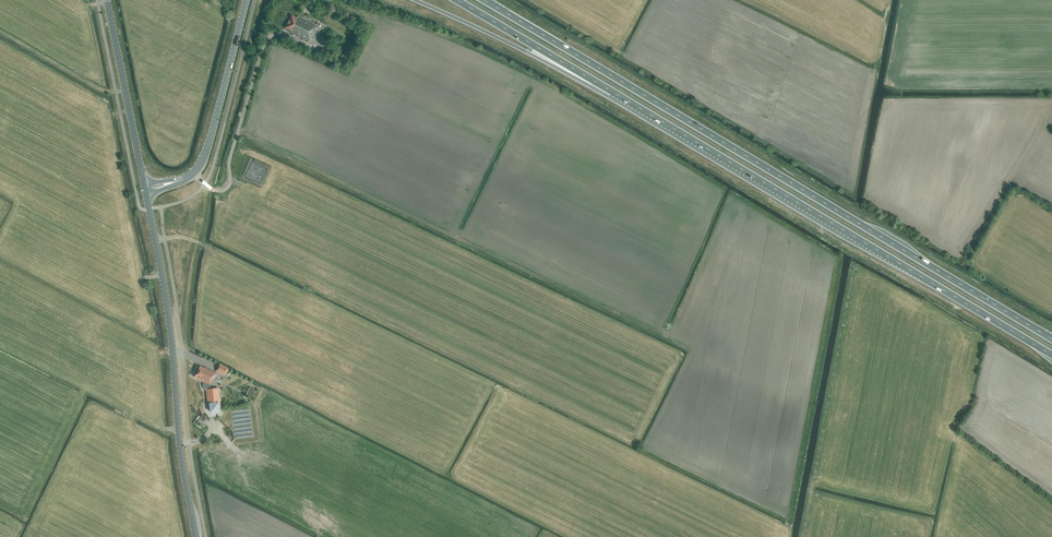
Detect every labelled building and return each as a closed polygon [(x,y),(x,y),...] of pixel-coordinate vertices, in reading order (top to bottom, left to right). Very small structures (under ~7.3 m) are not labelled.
[(318,23),(315,21),(313,23),(298,16),(297,18),(291,15),(285,27),(291,30),(290,32),(308,41),(310,36),(311,37),(318,23)] [(340,59),(346,62),(349,56),(343,53),(340,59)] [(219,364),(216,371),(225,375),(228,369),(219,364)] [(200,366),(194,377),(200,380),(204,382),(203,383),(203,385),(203,386),(203,387),(203,388),(204,389),(205,389),(204,390),(206,390),(208,409),(210,409),(210,412),(219,411),(219,408),(220,408),(218,388),(211,389),(209,385),(211,381),(211,382),(216,373),(206,368),(205,369),(200,366)] [(248,408),(231,410),(235,437),(253,434),(248,408)]
